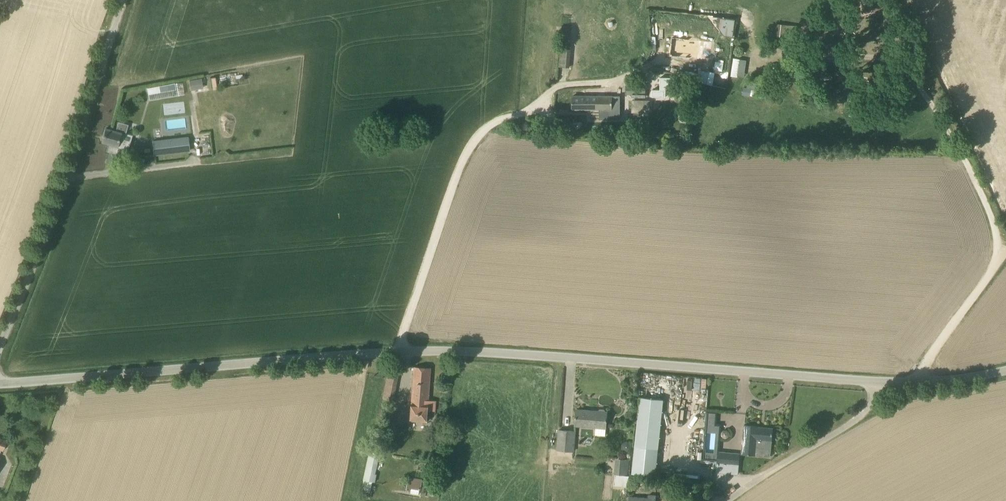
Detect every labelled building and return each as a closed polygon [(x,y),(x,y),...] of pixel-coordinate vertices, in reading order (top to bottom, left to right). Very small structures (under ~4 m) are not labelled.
[(864,16),(882,7),(878,0),(855,0),(864,16)] [(830,20),(845,32),(858,16),(842,4),(830,20)] [(719,17),(718,24),(727,35),(733,36),(735,20),(719,17)] [(800,36),(801,26),(777,24),(776,29),(772,28),(771,41),(784,42),(784,39),(796,40),(797,35),(800,36)] [(670,55),(697,59),(698,41),(672,38),(670,55)] [(557,47),(556,66),(570,66),(570,47),(557,47)] [(735,56),(732,80),(740,81),(743,57),(735,56)] [(861,82),(861,93),(880,93),(879,72),(868,72),(868,82),(861,82)] [(652,89),(652,95),(662,95),(662,89),(668,89),(668,77),(657,77),(657,89),(652,89)] [(202,79),(190,80),(189,80),(191,90),(203,88),(202,79)] [(159,86),(147,88),(148,94),(168,91),(167,84),(159,86)] [(745,84),(744,92),(768,95),(769,87),(745,84)] [(627,95),(631,95),(631,98),(646,98),(646,86),(641,86),(627,86),(627,95)] [(620,126),(620,116),(620,96),(573,96),(573,109),(600,110),(600,126),(620,126)] [(631,113),(650,113),(650,100),(631,100),(631,113)] [(121,133),(106,128),(106,129),(105,129),(103,136),(104,136),(102,142),(110,144),(108,151),(126,156),(130,142),(119,139),(121,133)] [(188,136),(152,140),(154,156),(190,151),(188,136)] [(393,401),(398,376),(400,366),(391,364),(384,399),(393,401)] [(430,369),(415,368),(415,367),(414,367),(411,420),(427,422),(428,410),(436,411),(436,401),(429,401),(431,369),(431,368),(430,368),(430,369)] [(635,446),(646,448),(658,449),(663,399),(640,397),(635,446)] [(605,436),(606,428),(607,412),(576,410),(575,425),(596,427),(595,435),(605,436)] [(773,435),(773,434),(772,434),(773,428),(758,427),(758,426),(744,425),(742,454),(756,455),(756,448),(771,450),(772,441),(771,441),(772,435),(773,435)] [(574,452),(576,431),(558,430),(556,450),(574,452)] [(363,479),(364,479),(372,482),(375,482),(377,475),(375,474),(380,451),(370,449),(363,479)] [(738,474),(740,454),(718,452),(716,472),(738,474)] [(614,475),(615,475),(628,476),(629,460),(616,458),(614,475)] [(420,488),(421,481),(409,479),(408,487),(420,488)]
